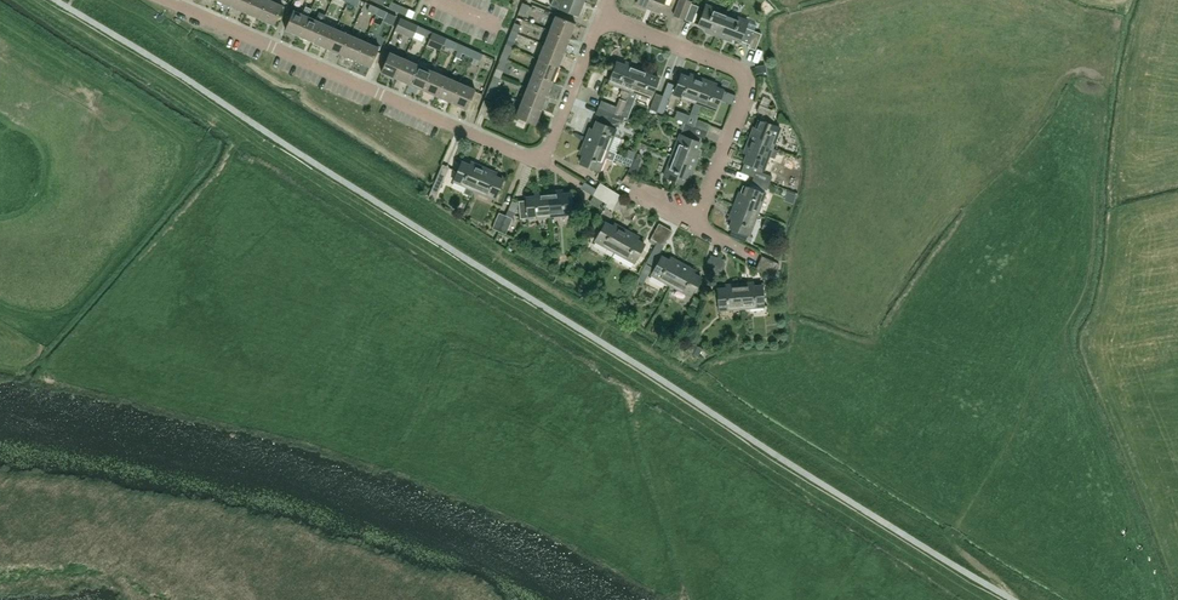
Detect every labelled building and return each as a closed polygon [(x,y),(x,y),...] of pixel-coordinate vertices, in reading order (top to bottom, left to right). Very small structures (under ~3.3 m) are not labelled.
[(231,6),(246,12),(251,0),(234,0),(231,6)] [(246,12),(260,18),(268,0),(251,0),(246,12)] [(260,18),(274,25),(283,5),(271,0),(268,0),(260,18)] [(536,5),(523,0),(522,2),(519,11),(532,17),(535,9),(536,5)] [(558,8),(578,16),(584,2),(580,0),(552,0),(551,5),(558,8)] [(660,12),(665,0),(638,0),(637,3),(660,12)] [(693,0),(692,0),(679,0),(673,15),(679,17),(685,19),(691,3),(692,3),(693,0)] [(398,11),(401,5),(391,1),(388,7),(398,11)] [(376,14),(379,7),(370,3),(367,10),(376,14)] [(698,6),(692,3),(691,3),(685,19),(692,22),(698,6)] [(401,5),(398,11),(406,15),(409,8),(401,5)] [(718,35),(727,13),(706,5),(698,24),(707,27),(706,30),(718,35)] [(300,35),(308,15),(312,8),(306,6),(303,13),(294,9),(286,29),(300,35)] [(379,7),(376,14),(384,18),(388,11),(379,7)] [(308,15),(300,35),(314,42),(323,22),(326,14),(319,12),(316,19),(308,15)] [(727,13),(718,35),(731,40),(732,37),(740,40),(748,21),(727,13)] [(549,30),(570,38),(575,24),(555,16),(549,30)] [(413,38),(416,32),(419,25),(400,17),(395,30),(413,38)] [(328,48),(337,28),(323,22),(314,42),(328,48)] [(511,31),(517,34),(521,25),(514,22),(511,31)] [(424,35),(427,29),(419,25),(416,32),(424,35)] [(337,28),(328,48),(342,54),(351,34),(337,28)] [(570,38),(549,30),(544,44),(564,53),(570,38)] [(761,33),(754,30),(748,47),(755,49),(761,33)] [(514,42),(517,34),(511,31),(507,40),(514,42)] [(490,46),(494,37),(482,33),(478,41),(490,46)] [(356,60),(365,40),(351,34),(342,54),(356,60)] [(452,48),(455,41),(447,37),(444,44),(452,48)] [(365,40),(356,60),(371,66),(379,46),(365,40)] [(564,53),(544,44),(538,59),(558,67),(564,53)] [(472,56),(475,50),(466,46),(463,52),(472,56)] [(475,50),(472,56),(480,60),(483,53),(475,50)] [(499,59),(507,62),(510,53),(503,50),(499,59)] [(396,77),(405,57),(391,51),(382,71),(396,77)] [(419,63),(405,57),(396,77),(410,84),(419,63)] [(503,71),(507,62),(499,59),(496,68),(503,71)] [(533,73),(553,81),(558,67),(538,59),(533,73)] [(638,66),(626,61),(625,64),(616,61),(609,81),(622,86),(620,93),(622,94),(620,98),(625,100),(638,66)] [(419,63),(410,84),(424,90),(433,70),(419,63)] [(764,65),(755,66),(756,74),(766,72),(764,65)] [(638,66),(625,100),(626,100),(626,99),(632,102),(633,98),(635,99),(638,92),(651,97),(659,77),(650,74),(651,71),(638,66)] [(424,90),(438,96),(447,76),(433,70),(424,90)] [(527,87),(547,95),(553,81),(533,73),(527,87)] [(681,74),(674,93),(694,101),(703,78),(691,74),(690,77),(681,74)] [(452,102),(461,82),(447,76),(438,96),(452,102)] [(703,78),(694,101),(716,109),(723,90),(715,86),(716,83),(703,78)] [(488,88),(495,90),(499,82),(492,79),(488,88)] [(461,82),(452,102),(467,108),(476,88),(461,82)] [(547,95),(527,87),(521,101),(542,109),(547,95)] [(492,99),(495,90),(488,88),(485,96),(492,99)] [(656,111),(662,95),(656,92),(650,108),(656,111)] [(669,98),(662,95),(656,111),(663,114),(664,114),(669,98)] [(491,101),(484,99),(479,112),(486,115),(491,101)] [(614,113),(620,115),(623,108),(617,106),(601,100),(598,107),(614,113)] [(542,109),(521,101),(516,116),(536,124),(542,109)] [(772,148),(780,127),(772,124),(775,118),(773,117),(775,111),(759,104),(757,111),(763,113),(760,119),(760,120),(757,128),(754,127),(749,140),(772,148)] [(622,122),(624,117),(620,115),(614,113),(598,107),(596,113),(599,115),(597,120),(593,129),(590,127),(585,141),(608,149),(616,128),(619,121),(622,122)] [(686,123),(707,131),(710,124),(695,119),(689,116),(686,123)] [(705,138),(707,131),(686,123),(685,122),(682,121),(680,128),(682,129),(680,134),(672,155),(695,163),(700,151),(697,149),(700,141),(699,141),(701,136),(705,138)] [(716,121),(713,130),(720,133),(723,124),(716,121)] [(778,150),(772,148),(749,140),(744,152),(747,153),(744,161),(764,169),(769,156),(775,158),(778,150)] [(604,157),(613,160),(616,152),(608,149),(585,141),(580,152),(583,154),(580,162),(599,170),(604,157)] [(695,163),(672,155),(664,175),(684,183),(687,174),(690,176),(695,163)] [(634,176),(639,165),(640,160),(639,160),(634,157),(633,159),(630,166),(627,173),(634,176)] [(464,192),(472,196),(475,189),(474,189),(483,167),(471,161),(470,164),(462,161),(453,179),(467,185),(464,192)] [(495,198),(503,179),(495,175),(496,172),(483,167),(474,189),(475,189),(495,198)] [(753,177),(769,183),(772,176),(756,170),(753,177)] [(437,176),(430,191),(437,194),(444,179),(437,176)] [(769,183),(753,177),(751,183),(767,189),(769,183)] [(609,198),(610,197),(614,191),(600,182),(596,189),(609,198)] [(735,205),(757,213),(765,192),(746,185),(743,193),(740,192),(735,205)] [(606,203),(609,198),(596,189),(592,195),(606,203)] [(548,191),(550,215),(573,213),(571,192),(562,193),(562,190),(548,191)] [(550,215),(548,191),(534,192),(535,195),(526,195),(527,199),(528,217),(550,215)] [(610,197),(609,198),(606,203),(607,204),(605,205),(612,209),(620,194),(614,191),(610,197)] [(757,213),(735,205),(730,218),(733,219),(730,227),(749,235),(757,213)] [(499,212),(492,228),(499,231),(506,215),(499,212)] [(506,234),(512,218),(506,215),(499,231),(506,234)] [(614,251),(626,229),(615,223),(613,226),(605,221),(595,239),(614,251)] [(658,241),(666,226),(659,223),(651,237),(658,241)] [(666,226),(658,241),(649,256),(658,261),(651,273),(671,284),(682,262),(671,256),(669,259),(659,254),(672,230),(666,226)] [(626,229),(614,251),(634,262),(645,244),(637,239),(638,237),(626,229)] [(706,271),(712,273),(713,273),(718,257),(711,254),(706,271)] [(777,262),(761,255),(759,262),(774,269),(777,270),(779,264),(777,263),(777,262)] [(718,257),(713,273),(720,275),(725,259),(718,257)] [(682,262),(671,284),(691,295),(701,277),(693,272),(695,270),(682,262)] [(777,270),(774,269),(759,262),(756,269),(771,276),(771,275),(774,277),(777,270)] [(739,283),(741,307),(741,308),(764,306),(762,285),(753,286),(753,282),(739,283)] [(741,307),(739,283),(726,284),(726,288),(717,288),(719,309),(741,308),(741,307)]
